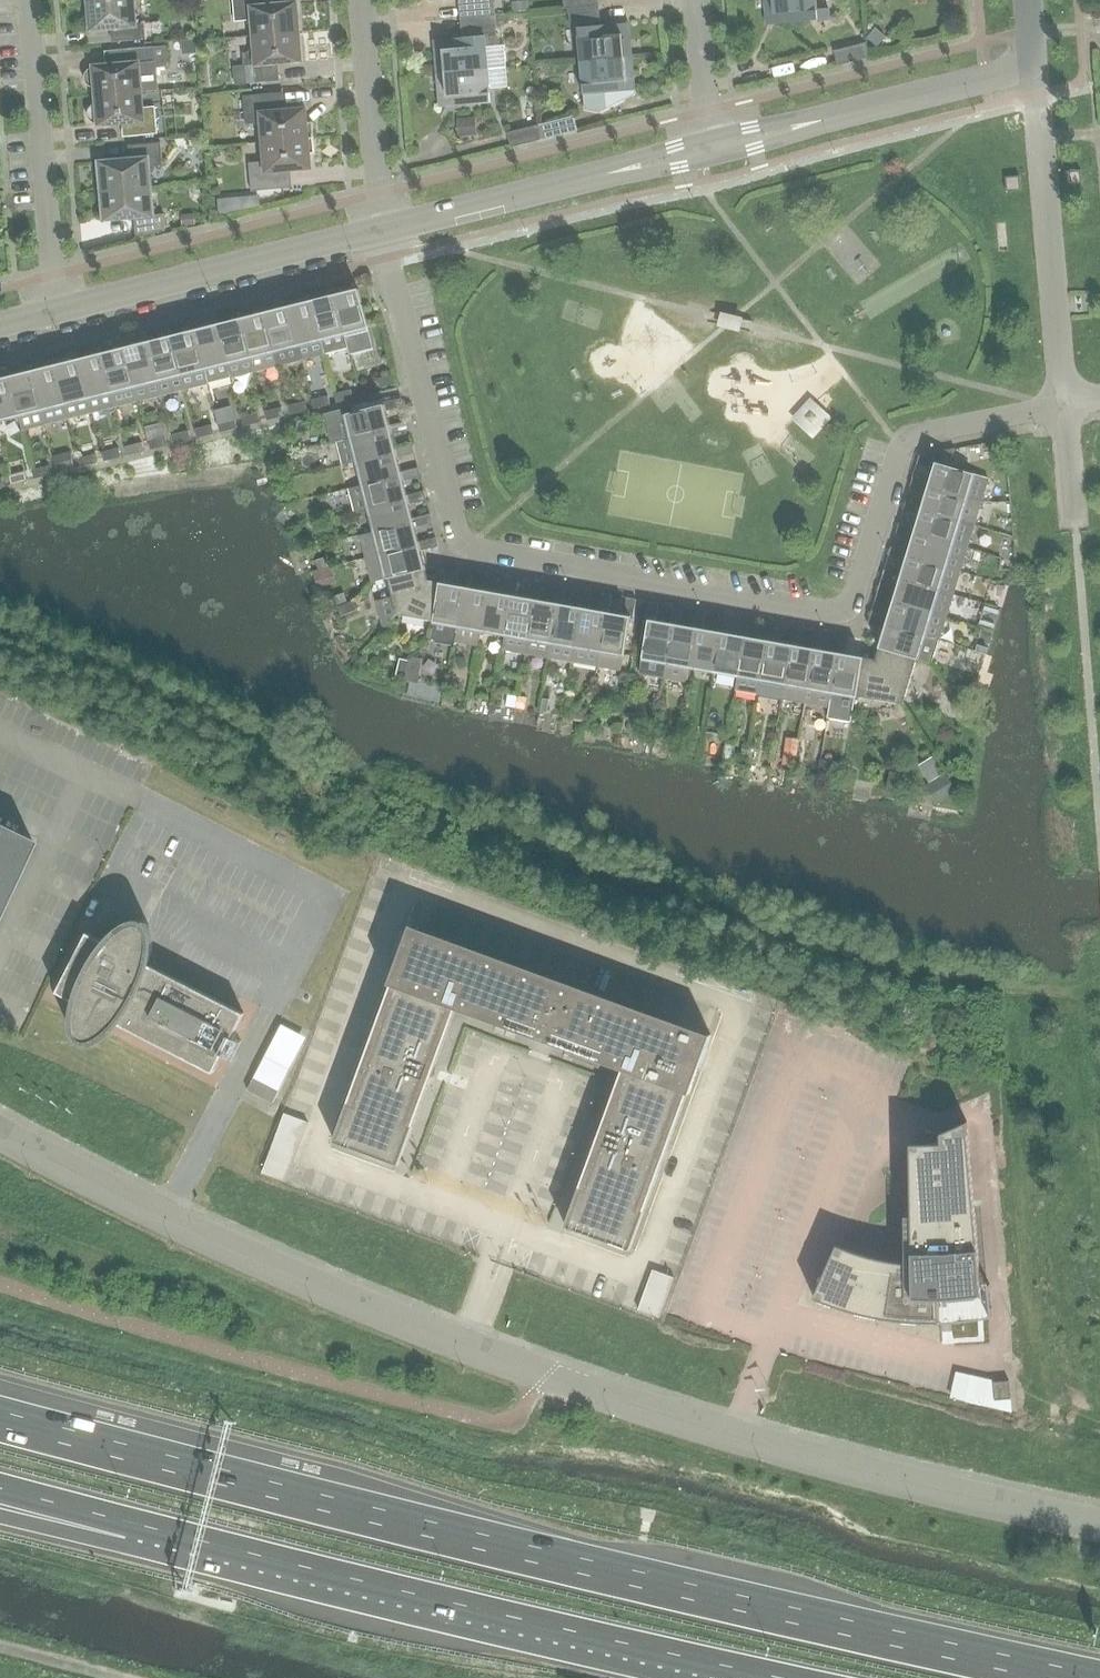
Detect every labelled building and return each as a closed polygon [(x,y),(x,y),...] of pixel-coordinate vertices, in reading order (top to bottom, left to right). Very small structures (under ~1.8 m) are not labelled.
[(134,0),(96,0),(88,1),(90,31),(117,29),(118,41),(145,39),(144,25),(136,25),(134,0)] [(299,32),(296,3),(273,5),(272,0),(233,0),(235,22),(252,20),(254,36),(299,32)] [(460,18),(495,15),(494,0),(458,0),(460,18)] [(564,9),(568,9),(569,24),(600,21),(598,0),(563,0),(564,9)] [(817,10),(816,0),(772,0),(773,14),(778,14),(779,24),(829,20),(828,9),(817,10)] [(528,2),(512,4),(513,15),(529,13),(528,2)] [(847,48),(862,44),(859,11),(844,12),(847,48)] [(462,38),(446,39),(447,50),(442,50),(445,73),(488,69),(486,47),(498,46),(495,15),(460,18),(462,38)] [(622,34),(617,34),(616,24),(577,28),(580,61),(624,57),(622,34)] [(876,29),(867,39),(878,48),(886,38),(876,29)] [(301,61),(299,32),(254,36),(255,52),(243,54),(244,66),(234,67),(235,85),(263,82),(262,65),(301,61)] [(868,58),(867,43),(862,44),(834,51),(838,66),(868,58)] [(95,88),(96,96),(141,92),(139,74),(157,72),(155,47),(115,51),(116,65),(93,67),(92,68),(90,68),(88,70),(87,71),(86,72),(85,74),(84,76),(84,78),(84,80),(85,81),(86,83),(87,85),(88,86),(90,87),(92,88),(93,88),(95,88)] [(626,81),(624,57),(580,61),(583,95),(622,91),(621,81),(626,81)] [(488,69),(445,73),(447,97),(451,96),(452,106),(491,103),(488,69)] [(143,108),(141,92),(96,96),(97,104),(95,104),(93,105),(91,106),(90,107),(89,109),(88,110),(87,112),(87,114),(87,116),(88,118),(89,119),(90,121),(91,122),(93,123),(95,124),(97,124),(98,124),(99,125),(122,123),(123,137),(157,134),(155,107),(143,108)] [(263,143),(314,138),(312,122),(307,123),(306,109),(277,111),(275,94),(243,96),(246,125),(261,123),(263,143)] [(574,116),(541,125),(544,139),(578,131),(574,116)] [(455,121),(457,138),(476,136),(474,119),(455,121)] [(507,133),(511,148),(544,139),(541,125),(507,133)] [(121,127),(97,131),(99,140),(122,136),(121,127)] [(315,154),(314,138),(263,143),(264,162),(249,163),(251,192),(283,189),(282,171),(311,169),(310,155),(315,154)] [(100,167),(102,191),(151,187),(149,167),(162,166),(161,143),(128,146),(129,159),(105,161),(100,167)] [(1080,170),(1066,171),(1067,186),(1082,185),(1080,170)] [(1019,176),(1005,177),(1006,192),(1021,190),(1019,176)] [(153,215),(151,187),(102,191),(104,215),(110,221),(134,219),(136,237),(165,230),(164,214),(153,215)] [(218,201),(219,216),(227,215),(225,200),(218,201)] [(195,215),(182,216),(182,226),(195,225),(195,215)] [(358,289),(335,295),(350,355),(373,349),(358,289)] [(350,355),(335,295),(311,301),(321,339),(319,339),(323,353),(346,347),(348,355),(350,355)] [(311,301),(288,307),(298,345),(302,360),(323,354),(323,353),(319,339),(321,339),(311,301)] [(288,307),(265,312),(274,351),(298,345),(288,307)] [(265,312),(241,318),(255,372),(278,366),(274,351),(265,312)] [(255,372),(241,318),(218,324),(231,377),(255,372)] [(218,324),(195,330),(208,383),(231,377),(218,324)] [(208,383),(195,330),(171,336),(185,389),(208,383)] [(171,336),(148,342),(161,395),(185,389),(171,336)] [(161,395),(148,342),(125,348),(134,386),(138,401),(161,395)] [(125,348),(101,354),(111,392),(134,386),(125,348)] [(111,392),(101,354),(78,359),(79,363),(91,413),(115,407),(111,392)] [(78,359),(55,365),(68,419),(91,413),(79,363),(78,359)] [(68,419),(55,365),(31,371),(45,424),(68,419)] [(21,430),(45,424),(31,371),(8,377),(18,415),(21,430)] [(397,384),(395,375),(378,379),(381,388),(397,384)] [(0,379),(0,420),(18,415),(8,377),(0,379)] [(334,394),(337,403),(353,399),(351,390),(334,394)] [(798,415),(820,436),(839,415),(818,395),(798,415)] [(313,409),(330,405),(328,396),(311,400),(313,409)] [(336,439),(390,425),(386,412),(403,407),(401,398),(383,402),(383,405),(353,412),(351,407),(326,413),(333,440),(336,439)] [(290,414),(307,410),(305,401),(288,406),(290,414)] [(267,420),(284,416),(281,407),(265,411),(267,420)] [(244,426),(261,422),(258,413),(241,417),(244,426)] [(220,432),(237,428),(235,419),(218,423),(220,432)] [(358,458),(396,449),(392,434),(409,430),(407,421),(390,425),(336,439),(342,462),(358,458)] [(197,438),(214,434),(212,425),(195,429),(197,438)] [(174,444),(191,440),(188,431),(172,435),(174,444)] [(151,450),(167,445),(165,436),(148,441),(151,450)] [(127,456),(144,451),(142,442),(125,446),(127,456)] [(363,482),(401,472),(398,458),(415,454),(413,445),(396,449),(358,458),(363,482)] [(104,461),(121,457),(119,448),(102,452),(104,461)] [(934,469),(929,483),(967,494),(981,499),(987,478),(949,466),(955,448),(919,455),(917,464),(934,469)] [(81,467),(98,463),(95,454),(79,458),(81,467)] [(58,473),(75,469),(72,460),(55,464),(58,473)] [(34,479),(51,475),(49,466),(32,470),(34,479)] [(369,505),(407,495),(404,481),(421,477),(418,468),(401,472),(363,482),(348,485),(353,509),(369,505)] [(11,485),(28,480),(26,471),(9,476),(11,485)] [(910,487),(927,492),(922,506),(960,517),(974,521),(981,499),(967,494),(929,483),(913,478),(910,487)] [(375,528),(413,519),(409,504),(426,500),(424,491),(407,495),(369,505),(375,528)] [(920,515),(915,529),(967,544),(974,521),(960,517),(922,506),(906,501),(903,510),(920,515)] [(365,555),(419,542),(415,527),(432,523),(430,514),(413,519),(375,528),(359,532),(365,555)] [(896,532),(913,537),(908,552),(960,567),(967,544),(915,529),(899,523),(896,532)] [(387,575),(425,565),(421,551),(438,546),(436,538),(419,542),(365,555),(371,578),(387,575)] [(906,560),(901,574),(953,590),(960,567),(908,552),(892,546),(889,555),(906,560)] [(327,557),(316,561),(319,571),(330,567),(327,557)] [(397,614),(428,580),(425,565),(387,575),(397,614)] [(462,569),(459,586),(444,583),(437,622),(434,641),(458,645),(468,587),(471,570),(462,569)] [(899,583),(894,597),(946,613),(953,590),(901,574),(885,569),(882,578),(899,583)] [(485,573),(482,590),(468,587),(458,645),(482,649),(485,630),(491,591),(494,574),(485,573)] [(491,591),(485,630),(508,634),(515,596),(518,579),(509,577),(506,594),(491,591)] [(428,580),(397,614),(437,622),(444,583),(428,580)] [(533,581),(530,598),(515,596),(508,634),(505,651),(529,655),(539,600),(542,583),(533,581)] [(556,585),(553,602),(539,600),(529,655),(553,659),(553,658),(555,643),(562,604),(565,587),(556,585)] [(555,643),(553,658),(577,662),(579,647),(586,608),(589,591),(580,589),(577,607),(562,604),(555,643)] [(875,601),(892,606),(887,620),(925,632),(939,636),(946,613),(894,597),(878,592),(875,601)] [(344,594),(334,597),(336,605),(347,601),(344,594)] [(603,594),(600,611),(586,608),(579,647),(577,662),(600,666),(609,612),(612,595),(603,594)] [(627,598),(624,615),(609,612),(600,666),(621,670),(630,617),(633,618),(636,599),(627,598)] [(337,607),(341,616),(357,609),(353,601),(337,607)] [(661,677),(670,623),(656,620),(659,603),(649,602),(646,620),(649,620),(639,673),(661,677)] [(673,606),(670,623),(661,677),(684,681),(687,666),(694,627),(679,625),(682,608),(673,606)] [(697,610),(694,627),(687,666),(710,670),(717,631),(703,629),(706,612),(697,610)] [(720,614),(717,631),(710,670),(734,674),(741,635),(726,633),(729,616),(720,614)] [(881,642),(918,654),(932,658),(939,636),(925,632),(887,620),(871,615),(868,624),(885,629),(881,642)] [(753,620),(744,618),(741,635),(734,674),(731,689),(755,694),(758,678),(765,640),(750,637),(753,620)] [(768,623),(765,640),(758,678),(781,682),(788,644),(774,641),(777,624),(768,623)] [(788,644),(781,682),(778,700),(802,704),(812,648),(797,645),(800,628),(791,627),(788,644)] [(825,708),(835,652),(821,650),(824,632),(815,631),(812,648),(802,704),(825,708)] [(838,635),(835,652),(825,708),(824,714),(850,718),(854,695),(861,657),(844,654),(848,637),(838,635)] [(875,659),(903,704),(918,654),(881,642),(875,659)] [(987,648),(977,645),(976,651),(986,654),(987,648)] [(409,660),(408,660),(405,677),(405,680),(419,682),(423,659),(413,657),(409,660)] [(875,659),(861,657),(854,695),(903,704),(875,659)] [(396,675),(405,677),(408,660),(399,658),(396,675)] [(968,687),(967,694),(977,695),(977,688),(968,687)] [(951,693),(950,702),(964,704),(965,695),(951,693)] [(508,696),(507,707),(516,709),(516,708),(518,697),(508,696)] [(518,697),(516,708),(526,709),(527,698),(518,697)] [(543,699),(541,712),(547,713),(549,700),(543,699)] [(576,708),(575,718),(586,720),(588,709),(576,708)] [(743,745),(741,755),(749,756),(750,746),(743,745)] [(785,751),(783,763),(796,765),(797,752),(785,751)] [(821,760),(819,775),(829,776),(830,761),(821,760)] [(925,781),(939,805),(959,793),(944,769),(925,781)] [(890,772),(887,790),(896,792),(899,774),(890,772)] [(32,841),(0,826),(0,910),(32,841)] [(116,1029),(120,1025),(213,1073),(244,1013),(150,965),(151,961),(152,956),(153,953),(153,949),(153,944),(153,940),(153,935),(152,932),(151,929),(149,926),(147,924),(144,922),(140,920),(137,920),(133,920),(130,921),(127,922),(123,924),(119,927),(116,930),(113,933),(108,938),(104,942),(87,933),(57,992),(74,1001),(73,1004),(72,1008),(71,1012),(71,1017),(71,1022),(71,1026),(71,1031),(72,1034),(73,1037),(75,1040),(77,1042),(80,1045),(84,1046),(87,1046),(91,1046),(94,1045),(97,1044),(101,1042),(104,1039),(108,1036),(111,1033),(116,1029)] [(665,1149),(667,1150),(688,1093),(689,1093),(711,1035),(709,1034),(709,1036),(572,985),(571,986),(556,980),(557,980),(411,927),(412,925),(411,925),(389,984),(391,984),(370,1041),(372,1042),(366,1057),(364,1056),(334,1140),(338,1142),(341,1135),(367,1145),(365,1150),(395,1161),(394,1163),(399,1164),(427,1087),(425,1087),(429,1077),(431,1077),(432,1077),(433,1076),(434,1076),(435,1075),(436,1074),(436,1072),(436,1071),(435,1070),(435,1069),(434,1068),(433,1067),(434,1065),(435,1065),(457,1007),(536,1036),(536,1035),(541,1037),(541,1038),(541,1040),(541,1041),(542,1042),(543,1043),(544,1043),(545,1044),(546,1044),(548,1044),(549,1043),(550,1042),(550,1041),(551,1040),(551,1041),(623,1067),(601,1126),(603,1127),(602,1129),(601,1129),(599,1129),(598,1130),(597,1130),(596,1131),(596,1132),(595,1134),(596,1135),(596,1136),(596,1137),(597,1138),(599,1139),(595,1149),(593,1148),(565,1225),(569,1227),(570,1225),(598,1236),(599,1237),(601,1231),(628,1241),(626,1248),(630,1249),(661,1165),(660,1164),(665,1149)] [(273,1103),(280,1090),(254,1077),(247,1090),(273,1103)] [(285,1115),(263,1173),(287,1182),(309,1123),(285,1115)] [(837,1244),(814,1298),(834,1306),(857,1313),(882,1318),(904,1321),(926,1322),(939,1322),(940,1322),(938,1299),(982,1296),(981,1285),(967,1122),(940,1133),(941,1143),(910,1144),(912,1246),(912,1264),(907,1263),(891,1261),(879,1259),(868,1256),(856,1252),(845,1248),(837,1244)] [(654,1270),(639,1309),(660,1317),(675,1278),(654,1270)] [(995,1400),(1011,1399),(1009,1380),(993,1382),(995,1400)]
